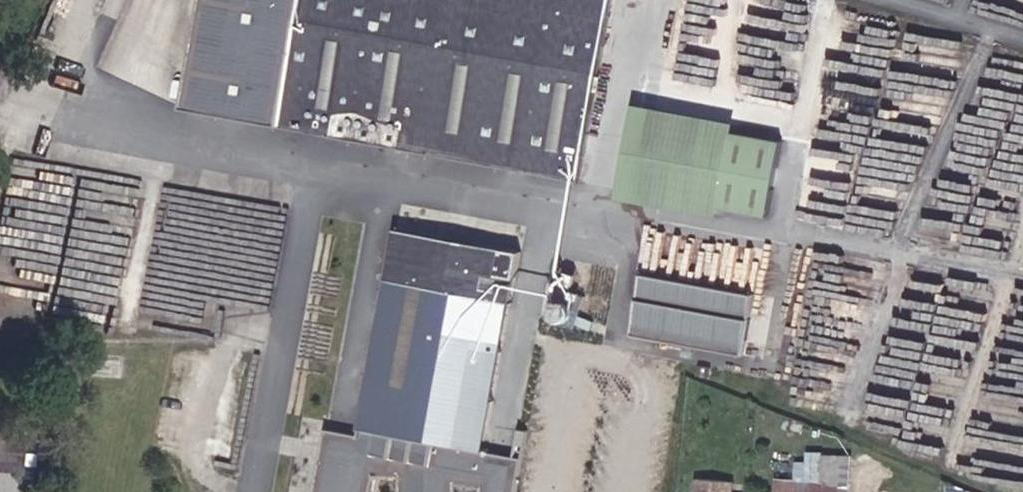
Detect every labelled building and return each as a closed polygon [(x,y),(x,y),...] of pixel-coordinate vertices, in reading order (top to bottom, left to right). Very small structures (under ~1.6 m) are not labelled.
[(184,108),(580,181),(600,73),(607,34),(613,0),(204,0),(184,108)] [(768,216),(782,142),(634,114),(620,188),(768,216)] [(521,252),(397,229),(359,435),(326,429),(315,491),(373,491),(376,475),(401,476),(401,491),(458,491),(458,484),(481,488),(481,491),(517,491),(528,431),(520,429),(515,457),(473,450),(494,336),(504,337),(515,278),(516,278),(521,252)] [(632,335),(743,355),(754,294),(643,274),(632,335)] [(575,326),(588,296),(556,283),(544,314),(575,326)] [(21,433),(0,431),(0,470),(18,472),(21,433)] [(848,483),(777,480),(776,491),(848,491),(848,483)] [(733,485),(699,481),(698,491),(732,491),(733,485)]
